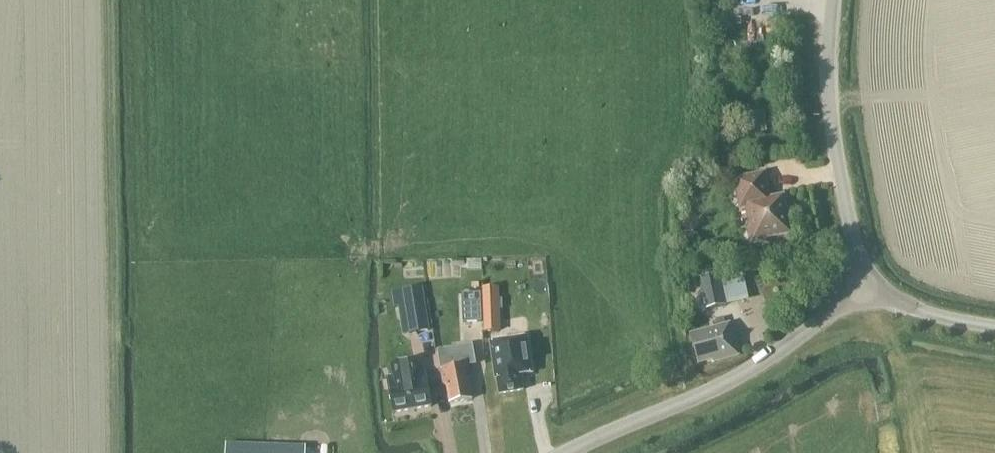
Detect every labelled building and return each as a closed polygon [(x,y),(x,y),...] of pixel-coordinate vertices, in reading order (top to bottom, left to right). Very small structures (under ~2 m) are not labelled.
[(765,112),(740,115),(743,136),(767,132),(765,112)] [(768,199),(766,191),(767,191),(764,173),(734,179),(740,209),(746,208),(750,228),(747,229),(750,244),(765,241),(765,238),(790,233),(783,196),(768,199)] [(708,309),(726,305),(719,272),(701,276),(708,309)] [(391,292),(394,307),(404,306),(408,333),(429,330),(422,287),(391,292)] [(480,293),(461,294),(463,323),(481,322),(480,294),(480,293)] [(484,331),(498,330),(496,298),(482,299),(484,331)] [(714,362),(738,355),(729,324),(690,335),(697,360),(712,356),(714,362)] [(527,338),(490,343),(495,379),(496,379),(499,394),(523,391),(521,375),(532,374),(527,338)] [(471,399),(465,366),(475,364),(472,343),(436,349),(443,386),(446,385),(449,403),(471,399)] [(417,372),(415,362),(391,366),(393,377),(386,378),(388,389),(387,389),(392,413),(430,406),(426,382),(424,371),(417,372)] [(305,446),(225,443),(225,452),(305,452),(305,446)]
